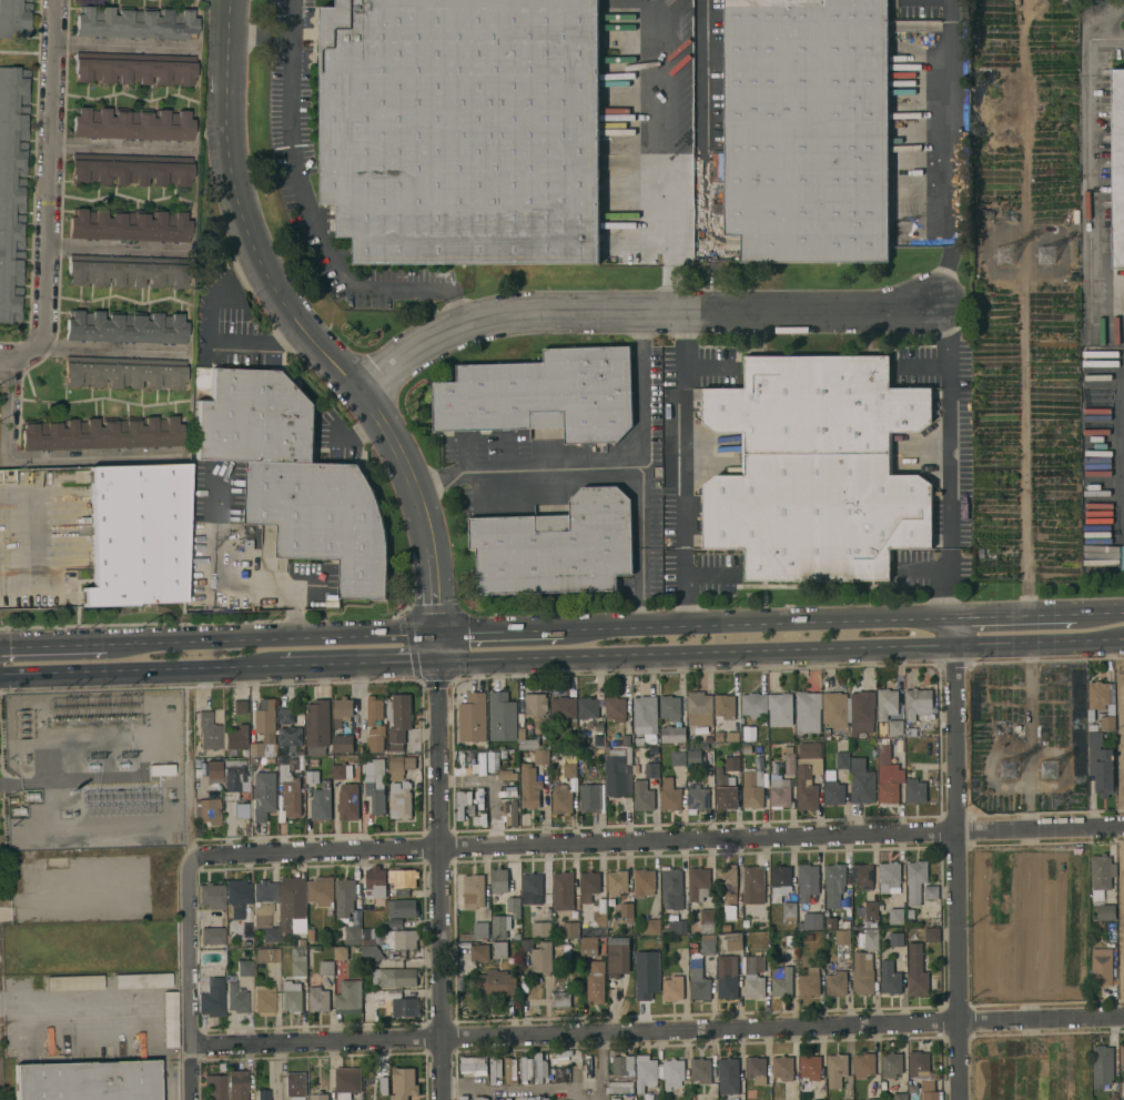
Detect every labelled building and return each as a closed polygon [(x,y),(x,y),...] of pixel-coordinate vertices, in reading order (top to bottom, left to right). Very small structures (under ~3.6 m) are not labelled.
[(19,38),(0,37),(0,0),(21,0),(21,2),(32,3),(30,37),(19,37),(19,38)] [(340,8),(340,0),(605,0),(605,266),(356,266),(356,240),(340,240),(340,206),(323,206),(323,8),(340,8)] [(728,238),(728,0),(892,0),(892,264),(745,264),(745,238),(728,238)] [(75,36),(75,13),(81,13),(81,6),(92,6),(92,9),(101,9),(101,7),(113,7),(112,16),(118,16),(118,7),(132,7),(132,10),(142,10),(142,8),(154,8),(154,17),(160,17),(160,9),(172,9),(172,12),(181,12),(181,9),(192,10),(192,18),(196,18),(196,33),(195,33),(195,39),(75,36)] [(194,57),(194,62),(195,62),(195,78),(192,78),(192,85),(178,84),(178,83),(170,83),(170,84),(155,84),(155,77),(151,77),(151,84),(139,84),(139,81),(129,81),(129,83),(117,83),(117,74),(114,74),(114,82),(99,82),(99,80),(90,80),(90,82),(75,82),(75,73),(74,73),(74,52),(194,57)] [(10,322),(0,321),(0,67),(19,67),(19,69),(29,69),(28,103),(18,103),(18,107),(28,107),(27,139),(17,139),(17,142),(27,142),(26,176),(16,175),(16,178),(26,178),(24,212),(14,212),(14,214),(24,214),(23,249),(13,248),(13,250),(23,251),(22,284),(12,284),(11,286),(22,287),(21,321),(10,321),(10,322)] [(1114,71),(1123,71),(1123,270),(1115,270),(1114,185),(1103,185),(1103,165),(1114,165),(1114,71)] [(72,137),(72,115),(78,115),(78,107),(89,108),(89,110),(98,110),(98,108),(110,108),(110,117),(114,117),(115,108),(129,109),(129,111),(138,112),(138,109),(151,109),(151,118),(156,118),(156,110),(169,110),(169,113),(178,113),(178,110),(189,111),(189,119),(193,119),(192,141),(72,137)] [(191,158),(191,163),(192,163),(191,179),(189,179),(189,186),(174,186),(174,183),(165,183),(165,185),(151,185),(152,178),(149,178),(148,186),(135,185),(135,182),(126,182),(125,185),(113,184),(113,176),(110,176),(110,184),(95,184),(95,181),(87,181),(87,184),(71,183),(72,174),(71,174),(71,153),(191,158)] [(69,238),(70,216),(74,216),(74,208),(87,209),(85,211),(94,211),(94,209),(108,210),(107,218),(111,218),(111,210),(124,210),(124,212),(133,212),(134,211),(148,211),(148,219),(153,220),(153,211),(164,211),(164,214),(173,214),(173,211),(185,212),(185,221),(190,221),(189,242),(69,238)] [(189,259),(188,280),(185,280),(185,289),(171,287),(172,285),(162,285),(162,287),(149,287),(149,280),(144,280),(144,287),(132,287),(132,284),(123,283),(123,286),(111,286),(111,279),(107,279),(107,285),(92,285),(92,283),(83,283),(83,284),(69,284),(69,276),(68,276),(69,254),(189,259)] [(65,340),(67,317),(69,319),(69,310),(82,310),(82,313),(91,313),(91,311),(104,311),(103,320),(108,320),(108,311),(122,312),(122,314),(131,314),(131,312),(145,312),(145,321),(148,321),(149,312),(161,313),(161,315),(171,315),(171,313),(182,313),(182,322),(186,322),(185,343),(65,340)] [(432,431),(564,428),(564,443),(630,442),(629,346),(542,348),(542,363),(455,364),(456,381),(431,381),(432,431)] [(889,580),(889,549),(931,549),(931,476),(890,476),(890,431),(930,431),(930,388),(888,388),(888,355),(744,356),(744,388),(702,388),(702,431),(741,431),(742,476),(702,476),(702,549),(744,549),(744,581),(889,580)] [(184,360),(184,366),(185,366),(184,382),(182,382),(182,390),(168,390),(168,387),(160,387),(160,390),(144,388),(144,382),(141,382),(141,388),(129,388),(129,385),(120,385),(120,388),(107,387),(108,380),(103,380),(103,387),(89,386),(89,384),(80,384),(80,386),(65,386),(65,379),(64,379),(64,356),(184,360)] [(196,401),(210,401),(212,369),(283,371),(315,404),(313,463),(358,464),(369,484),(374,492),(377,502),(382,514),(384,526),(386,538),(387,557),(386,574),(386,599),(340,597),(341,559),(277,556),(279,524),(245,523),(249,461),(194,458),(196,401)] [(22,451),(21,428),(23,428),(23,421),(37,421),(37,423),(45,422),(45,420),(60,420),(61,425),(65,425),(64,417),(77,417),(77,422),(85,422),(85,417),(98,417),(98,425),(102,425),(102,418),(117,417),(117,420),(125,420),(125,417),(139,416),(139,423),(145,423),(144,415),(155,415),(155,418),(165,418),(165,415),(176,414),(176,424),(181,424),(182,445),(22,451)] [(82,606),(81,587),(93,587),(89,467),(188,464),(183,602),(135,603),(135,605),(82,606)] [(477,594),(616,590),(616,575),(632,574),(629,487),(577,488),(578,497),(568,498),(568,515),(469,518),(470,548),(476,548),(477,594)] [(1118,545),(1082,545),(1082,566),(1118,566),(1118,545)] [(1097,684),(1097,682),(1101,682),(1101,683),(1108,683),(1108,704),(1104,704),(1104,708),(1088,708),(1088,704),(1088,684),(1097,684)] [(885,689),(885,688),(889,688),(889,690),(898,690),(898,709),(898,715),(888,715),(888,720),(878,720),(878,689),(885,689)] [(912,689),(912,688),(917,688),(917,689),(932,689),(932,714),(915,714),(915,721),(907,721),(907,709),(904,709),(904,689),(912,689)] [(858,693),(858,690),(861,690),(861,692),(875,692),(875,707),(874,707),(874,723),(873,723),(873,733),(858,733),(858,737),(852,737),(852,734),(851,734),(851,693),(858,693)] [(486,740),(459,741),(458,703),(467,703),(467,692),(486,692),(486,740)] [(508,692),(508,702),(517,702),(517,740),(489,740),(489,692),(508,692)] [(712,725),(702,725),(702,718),(697,718),(697,716),(687,716),(687,695),(688,695),(688,692),(705,692),(705,695),(712,695),(712,725)] [(808,692),(808,693),(821,693),(821,708),(820,708),(820,733),(800,733),(796,730),(796,692),(808,692)] [(837,693),(837,692),(841,692),(841,694),(847,694),(847,724),(848,724),(848,731),(832,731),(832,724),(823,724),(823,707),(822,707),(822,693),(837,693)] [(749,695),(749,693),(759,693),(759,694),(767,694),(767,717),(750,718),(750,715),(741,715),(741,695),(749,695)] [(412,715),(413,715),(413,720),(412,720),(412,729),(405,729),(405,743),(388,743),(388,727),(393,727),(393,720),(387,720),(387,702),(393,702),(393,695),(411,694),(412,715)] [(546,694),(546,697),(547,697),(547,712),(546,712),(546,715),(541,715),(541,717),(547,717),(547,733),(535,733),(535,721),(531,721),(531,717),(526,718),(525,694),(546,694)] [(792,694),(793,725),(770,726),(769,709),(768,709),(768,694),(792,694)] [(640,695),(640,696),(657,696),(658,734),(636,734),(636,726),(634,726),(634,695),(640,695)] [(668,695),(672,695),(672,697),(681,697),(686,697),(686,715),(681,716),(681,717),(680,717),(680,720),(668,721),(668,717),(660,718),(660,696),(668,695)] [(727,695),(735,695),(736,719),(722,719),(722,716),(715,716),(715,695),(727,695)] [(342,696),(346,696),(346,699),(353,699),(353,716),(342,716),(342,721),(333,721),(334,699),(342,699),(342,696)] [(383,719),(379,719),(379,725),(376,725),(376,726),(367,726),(367,699),(367,696),(375,696),(375,699),(383,699),(383,719)] [(576,721),(569,721),(569,720),(550,720),(550,698),(558,698),(558,696),(568,696),(568,698),(576,698),(576,721)] [(614,697),(614,696),(617,696),(617,698),(626,698),(626,721),(614,723),(614,719),(606,719),(605,697),(614,697)] [(587,697),(590,697),(590,698),(598,698),(598,717),(598,725),(587,726),(587,719),(578,719),(578,697),(587,697)] [(250,743),(264,743),(264,733),(250,733),(250,715),(255,715),(255,709),(261,709),(261,698),(275,698),(275,717),(276,717),(276,721),(275,721),(275,733),(275,747),(276,747),(276,756),(251,756),(250,743)] [(313,704),(313,699),(330,699),(331,746),(325,746),(325,755),(307,755),(307,746),(306,746),(305,704),(313,704)] [(247,700),(249,714),(233,714),(233,700),(247,700)] [(294,708),(294,724),(280,724),(279,708),(294,708)] [(221,748),(201,748),(200,731),(199,731),(199,728),(198,726),(198,710),(211,712),(211,724),(214,724),(214,725),(221,725),(221,748)] [(1114,716),(1115,729),(1101,730),(1101,727),(1098,727),(1097,721),(1101,721),(1101,716),(1114,716)] [(661,718),(668,718),(668,726),(671,726),(671,727),(676,727),(676,721),(681,721),(681,726),(686,726),(686,743),(661,743),(661,718)] [(903,720),(903,735),(888,735),(888,720),(903,720)] [(239,723),(239,724),(249,724),(249,748),(235,748),(235,751),(226,751),(226,748),(225,748),(224,723),(239,723)] [(287,727),(287,726),(292,726),(292,727),(303,727),(303,733),(304,733),(304,737),(303,737),(303,755),(291,755),(291,751),(281,751),(281,746),(280,746),(280,727),(287,727)] [(525,739),(539,738),(539,749),(535,749),(518,749),(518,727),(525,727),(525,739)] [(1100,798),(1100,793),(1095,793),(1094,775),(1088,775),(1087,760),(1086,746),(1088,746),(1087,731),(1102,731),(1103,748),(1112,748),(1114,794),(1108,794),(1108,798),(1100,798)] [(353,735),(353,753),(333,753),(333,735),(353,735)] [(384,735),(384,753),(369,753),(369,736),(384,735)] [(797,764),(798,764),(798,760),(797,760),(797,758),(799,758),(798,743),(821,741),(821,743),(822,743),(822,774),(811,774),(811,785),(818,785),(818,809),(798,809),(797,764)] [(792,746),(792,753),(794,753),(794,775),(794,776),(786,776),(784,746),(792,746)] [(879,746),(884,746),(884,748),(890,747),(891,761),(885,761),(885,763),(880,763),(880,748),(879,746)] [(610,747),(610,749),(625,749),(625,756),(626,756),(626,774),(631,773),(631,795),(619,795),(619,797),(614,798),(614,795),(606,795),(605,751),(605,747),(610,747)] [(522,764),(535,764),(535,749),(539,749),(548,748),(549,764),(541,764),(543,788),(539,788),(539,807),(534,807),(534,809),(529,809),(529,808),(523,808),(522,764)] [(701,749),(701,764),(687,765),(687,749),(701,749)] [(686,751),(686,765),(671,765),(671,750),(686,751)] [(645,779),(645,758),(650,758),(650,751),(657,751),(657,763),(658,763),(658,789),(655,789),(655,810),(646,810),(646,813),(642,813),(642,810),(634,810),(634,779),(645,779)] [(849,751),(850,769),(837,769),(836,751),(849,751)] [(465,754),(465,767),(468,767),(468,774),(466,775),(466,776),(459,776),(459,775),(454,775),(454,768),(459,768),(459,754),(465,754)] [(496,754),(496,756),(503,759),(503,766),(497,766),(497,770),(495,770),(495,773),(489,773),(489,754),(496,754)] [(404,755),(404,757),(415,757),(415,769),(404,769),(404,774),(397,780),(389,780),(388,756),(404,755)] [(577,777),(566,777),(567,781),(559,781),(558,755),(576,755),(577,777)] [(287,756),(287,758),(298,758),(298,756),(304,756),(304,763),(300,763),(300,769),(291,769),(291,774),(293,774),(293,777),(301,777),(301,817),(285,817),(285,823),(279,823),(279,810),(285,810),(285,805),(283,805),(283,781),(277,781),(277,756),(287,756)] [(244,757),(244,759),(245,775),(250,775),(250,780),(245,780),(245,781),(240,781),(240,791),(224,791),(224,760),(225,760),(224,758),(244,757)] [(740,757),(740,770),(726,771),(726,757),(740,757)] [(385,776),(383,776),(384,795),(385,815),(373,815),(372,795),(366,795),(365,776),(366,776),(365,761),(372,761),(372,759),(384,758),(385,776)] [(221,760),(222,783),(216,783),(216,786),(211,786),(211,783),(206,783),(205,760),(221,760)] [(898,764),(898,769),(904,769),(904,783),(899,783),(899,804),(887,804),(887,803),(879,803),(878,765),(898,764)] [(333,765),(353,765),(352,778),(346,778),(346,779),(344,779),(344,780),(334,780),(334,779),(333,779),(333,765)] [(330,766),(331,788),(322,788),(321,766),(330,766)] [(722,766),(722,774),(728,774),(728,787),(736,787),(736,807),(728,808),(728,809),(723,809),(723,808),(716,808),(716,804),(715,804),(715,800),(716,800),(716,795),(715,795),(715,793),(716,793),(716,789),(715,789),(715,786),(715,785),(716,785),(716,781),(715,781),(715,777),(716,777),(716,766),(722,766)] [(834,770),(834,780),(837,780),(837,784),(844,784),(844,804),(837,804),(837,806),(832,806),(832,805),(824,805),(824,785),(824,769),(834,770)] [(318,770),(318,783),(306,783),(306,770),(318,770)] [(497,775),(498,774),(498,770),(512,770),(513,774),(517,774),(518,779),(497,779),(497,775)] [(742,807),(742,787),(743,787),(742,770),(763,770),(763,773),(768,773),(768,786),(763,786),(763,808),(756,808),(756,809),(751,809),(751,807),(742,807)] [(875,771),(875,798),(874,798),(874,801),(868,801),(868,804),(864,804),(850,804),(850,787),(851,787),(851,771),(875,771)] [(276,811),(266,811),(266,823),(253,823),(253,798),(251,798),(251,787),(255,787),(255,773),(276,773),(276,811)] [(781,774),(781,779),(790,779),(790,785),(791,785),(791,807),(782,807),(782,809),(771,809),(771,806),(770,806),(770,779),(771,779),(771,774),(781,774)] [(672,777),(674,789),(681,788),(681,810),(672,810),(672,811),(669,811),(669,809),(661,809),(660,790),(662,790),(662,777),(672,777)] [(918,778),(918,781),(925,781),(926,803),(918,803),(918,805),(913,805),(913,803),(905,803),(905,784),(907,783),(907,778),(918,778)] [(347,784),(347,783),(351,783),(351,784),(358,783),(360,820),(338,820),(338,811),(337,811),(337,804),(338,804),(338,794),(341,784),(347,784)] [(398,784),(399,788),(402,788),(402,785),(409,785),(409,791),(412,791),(412,817),(391,818),(391,784),(398,784)] [(560,793),(560,785),(566,784),(566,788),(571,788),(571,794),(573,794),(573,813),(564,813),(564,814),(551,814),(551,793),(560,793)] [(605,784),(605,811),(580,813),(579,785),(605,784)] [(705,784),(705,788),(708,788),(709,809),(701,809),(701,810),(697,810),(697,814),(688,814),(688,789),(688,785),(705,784)] [(484,787),(484,789),(487,789),(487,795),(484,795),(484,809),(478,809),(478,808),(476,808),(476,804),(478,804),(478,793),(475,793),(475,788),(478,788),(478,787),(484,787)] [(331,789),(331,819),(328,819),(328,821),(323,821),(323,820),(311,820),(311,817),(311,799),(313,799),(313,789),(331,789)] [(472,791),(472,798),(475,798),(475,816),(468,816),(468,811),(466,811),(466,808),(468,808),(468,805),(466,805),(466,806),(464,806),(464,819),(457,820),(456,791),(472,791)] [(220,825),(209,826),(209,821),(200,821),(199,799),(219,798),(220,825)] [(508,802),(508,814),(505,814),(506,826),(517,826),(516,802),(508,802)] [(473,816),(480,816),(480,813),(486,813),(486,827),(480,827),(480,825),(473,825),(473,816)] [(1100,855),(1100,857),(1102,857),(1102,852),(1106,852),(1106,857),(1111,857),(1111,862),(1116,862),(1116,876),(1112,877),(1112,889),(1093,889),(1093,888),(1092,888),(1092,877),(1091,877),(1091,856),(1100,855)] [(915,862),(915,860),(919,860),(919,861),(926,861),(928,882),(920,882),(921,906),(909,906),(908,881),(907,881),(907,862),(915,862)] [(888,864),(888,861),(891,861),(891,864),(892,862),(892,861),(897,861),(897,864),(900,862),(901,892),(880,894),(879,864),(888,864)] [(833,865),(833,862),(838,862),(838,864),(845,864),(845,886),(844,886),(844,892),(840,892),(840,908),(826,908),(826,885),(824,885),(826,865),(833,865)] [(807,864),(810,864),(810,866),(819,866),(819,895),(810,895),(810,902),(799,902),(799,887),(798,887),(798,864),(807,864)] [(386,888),(387,888),(387,897),(375,897),(375,895),(365,894),(366,869),(372,869),(372,865),(379,865),(379,869),(386,869),(386,888)] [(723,868),(723,865),(736,865),(736,868),(737,868),(737,886),(742,886),(742,917),(735,917),(735,905),(723,905),(723,895),(717,895),(716,868),(723,868)] [(778,865),(783,865),(783,867),(791,866),(791,890),(788,890),(788,894),(781,894),(781,902),(771,904),(771,887),(770,867),(778,866),(778,865)] [(864,865),(873,865),(873,889),(861,889),(861,886),(852,886),(852,865),(864,865)] [(497,869),(497,867),(500,866),(500,869),(508,869),(508,892),(506,892),(506,896),(503,896),(503,892),(500,892),(500,894),(498,894),(498,892),(492,892),(492,869),(497,869)] [(670,866),(670,868),(675,868),(675,869),(682,869),(682,910),(672,910),(672,909),(665,909),(665,902),(661,902),(661,866),(670,866)] [(751,866),(756,866),(756,867),(764,867),(764,891),(767,891),(767,904),(743,904),(743,866),(751,866)] [(697,868),(697,867),(701,867),(701,869),(709,869),(710,896),(703,897),(703,902),(689,902),(689,868),(697,868)] [(642,869),(642,868),(646,868),(646,870),(655,870),(655,890),(654,890),(654,895),(644,896),(644,898),(634,898),(634,869),(642,869)] [(415,869),(415,871),(418,871),(419,878),(416,878),(416,887),(394,888),(394,885),(388,885),(387,870),(415,869)] [(588,872),(588,870),(591,870),(591,872),(600,872),(600,895),(591,895),(591,906),(588,906),(588,907),(584,907),(584,906),(580,906),(580,892),(579,892),(579,872),(588,872)] [(615,871),(615,870),(627,870),(628,891),(619,891),(619,896),(608,896),(607,871),(615,871)] [(574,910),(567,910),(567,911),(563,912),(563,910),(554,910),(554,902),(553,891),(553,874),(561,874),(561,871),(565,871),(565,872),(573,872),(574,910)] [(530,875),(530,872),(535,872),(535,875),(543,875),(543,905),(522,905),(522,875),(530,875)] [(472,876),(472,875),(484,875),(484,907),(476,907),(476,909),(464,909),(464,896),(462,896),(462,894),(464,894),(464,876),(472,876)] [(314,881),(314,878),(333,877),(333,901),(331,901),(331,907),(316,907),(316,901),(307,901),(307,881),(314,881)] [(306,925),(293,925),(293,932),(281,932),(280,881),(282,881),(282,878),(298,878),(298,881),(306,881),(306,925)] [(343,878),(347,878),(347,879),(356,879),(355,899),(354,899),(354,907),(361,907),(361,921),(354,921),(354,912),(350,912),(350,918),(336,918),(336,899),(335,899),(335,879),(343,879),(343,878)] [(226,880),(245,880),(245,884),(252,884),(252,908),(251,908),(251,924),(241,924),(241,919),(231,919),(231,904),(226,904),(226,880)] [(261,882),(261,881),(269,881),(269,882),(279,882),(279,902),(273,902),(273,912),(270,912),(270,927),(279,927),(279,942),(263,942),(262,928),(253,928),(253,882),(261,882)] [(224,885),(224,909),(207,910),(207,905),(199,905),(199,885),(224,885)] [(938,886),(939,898),(924,898),(924,886),(938,886)] [(520,897),(520,918),(513,918),(512,911),(507,911),(507,897),(520,897)] [(374,898),(374,910),(361,910),(361,898),(374,898)] [(394,900),(394,899),(416,899),(416,908),(417,908),(417,915),(416,915),(416,917),(394,917),(388,917),(388,900),(394,900)] [(878,901),(878,917),(864,916),(864,901),(878,901)] [(797,902),(797,917),(783,917),(782,902),(797,902)] [(634,904),(634,921),(627,921),(627,918),(620,918),(620,904),(634,904)] [(1115,905),(1115,920),(1097,920),(1096,905),(1115,905)] [(903,908),(903,924),(889,924),(889,908),(903,908)] [(715,909),(715,924),(713,924),(715,932),(701,932),(701,924),(700,924),(700,909),(715,909)] [(822,914),(822,929),(798,929),(798,922),(804,922),(804,912),(822,914)] [(510,916),(510,927),(515,927),(515,938),(502,938),(502,939),(498,939),(498,938),(492,938),(492,916),(510,916)] [(660,931),(646,931),(645,916),(660,916),(660,931)] [(388,920),(388,919),(403,918),(403,929),(388,929),(388,927),(383,927),(383,921),(388,920)] [(739,919),(739,928),(720,928),(720,918),(739,919)] [(687,920),(687,934),(668,935),(668,920),(687,920)] [(474,934),(474,922),(488,921),(488,938),(474,938),(475,940),(459,940),(459,934),(474,934)] [(550,922),(550,937),(531,937),(531,922),(550,922)] [(578,922),(578,938),(561,938),(561,922),(578,922)] [(580,937),(580,925),(591,925),(591,926),(597,926),(597,937),(580,937)] [(361,926),(361,943),(345,943),(345,926),(361,926)] [(940,927),(940,941),(925,941),(924,928),(940,927)] [(201,943),(201,928),(224,928),(224,943),(201,943)] [(375,928),(375,945),(362,945),(361,928),(375,928)] [(850,929),(850,945),(836,945),(836,930),(850,929)] [(416,930),(416,932),(418,932),(418,939),(416,939),(416,948),(388,949),(388,943),(384,943),(384,936),(388,936),(388,930),(416,930)] [(879,931),(879,950),(864,950),(864,932),(879,931)] [(741,932),(742,949),(727,950),(726,934),(741,932)] [(903,932),(903,946),(890,947),(890,932),(903,932)] [(715,935),(715,955),(701,955),(701,935),(715,935)] [(597,956),(580,956),(580,937),(597,937),(597,956)] [(620,978),(608,978),(608,972),(608,937),(629,937),(629,972),(620,971),(620,978)] [(533,939),(533,949),(540,948),(540,942),(551,941),(551,972),(550,972),(550,975),(543,975),(543,972),(531,972),(531,951),(520,951),(520,939),(533,939)] [(507,941),(507,958),(493,958),(492,942),(507,941)] [(922,942),(922,971),(928,971),(929,996),(908,996),(908,973),(909,972),(909,942),(922,942)] [(376,946),(377,947),(379,945),(384,949),(382,950),(386,955),(383,956),(385,957),(374,966),(373,965),(371,966),(368,962),(362,962),(362,946),(376,946)] [(489,945),(489,961),(472,961),(470,945),(489,945)] [(306,947),(306,976),(292,977),(292,947),(306,947)] [(347,947),(347,959),(334,959),(334,947),(347,947)] [(279,948),(280,962),(260,962),(260,966),(256,966),(256,962),(255,962),(255,949),(279,948)] [(1112,948),(1112,987),(1104,986),(1104,988),(1100,988),(1100,987),(1091,986),(1092,948),(1112,948)] [(658,951),(635,952),(635,1001),(651,1000),(651,992),(659,992),(658,951)] [(864,951),(864,953),(872,953),(873,970),(874,970),(874,993),(865,993),(867,995),(862,995),(862,993),(853,993),(853,971),(852,972),(852,970),(853,970),(853,952),(864,951)] [(729,956),(737,956),(737,980),(738,980),(738,999),(729,999),(730,1000),(726,1000),(726,998),(718,998),(718,979),(718,956),(729,956)] [(251,960),(251,976),(237,976),(237,960),(251,960)] [(334,960),(334,975),(332,975),(332,976),(327,976),(327,975),(320,975),(320,960),(334,960)] [(605,960),(605,1003),(594,1003),(594,1001),(587,1001),(587,975),(591,975),(591,960),(605,960)] [(899,960),(899,972),(901,972),(901,993),(893,993),(893,996),(890,996),(890,992),(881,992),(881,973),(881,960),(899,960)] [(792,998),(781,998),(781,997),(771,997),(771,967),(783,968),(783,966),(792,966),(792,998)] [(808,975),(808,967),(819,967),(819,978),(820,978),(820,996),(811,996),(811,998),(808,998),(808,997),(799,997),(799,975),(808,975)] [(702,968),(702,979),(710,979),(710,1000),(698,1000),(698,999),(690,999),(690,968),(702,968)] [(417,969),(417,970),(419,970),(419,977),(417,977),(417,987),(372,987),(372,969),(417,969)] [(487,975),(487,969),(496,969),(496,970),(507,970),(507,973),(516,973),(517,995),(488,995),(488,992),(476,992),(476,975),(487,975)] [(834,975),(834,970),(845,970),(845,976),(847,976),(847,995),(838,995),(838,996),(827,996),(827,975),(834,975)] [(757,972),(757,977),(766,977),(766,997),(757,997),(757,999),(753,999),(753,998),(745,997),(745,972),(757,972)] [(115,988),(114,975),(170,973),(171,987),(115,988)] [(101,975),(46,977),(46,991),(101,989),(101,975)] [(683,976),(683,1000),(675,1000),(675,1002),(662,1001),(662,979),(671,979),(671,976),(683,976)] [(224,1017),(207,1017),(207,1013),(199,1013),(199,977),(223,977),(223,992),(224,992),(224,1017)] [(282,980),(292,980),(292,983),(302,983),(302,990),(282,990),(282,980)] [(362,980),(362,1009),(362,1011),(361,1013),(360,1013),(356,1013),(352,1012),(351,1012),(348,1013),(345,1015),(341,1016),(340,1016),(337,1015),(336,1013),(335,1011),(334,1009),(334,995),(341,993),(341,980),(362,980)] [(235,981),(236,991),(239,991),(239,988),(243,988),(243,991),(247,991),(247,1012),(234,1012),(234,1010),(227,1010),(227,981),(235,981)] [(274,992),(275,992),(275,1012),(273,1012),(273,1016),(255,1016),(255,1012),(254,1012),(254,993),(255,993),(255,986),(274,986),(274,992)] [(321,990),(330,990),(330,1011),(317,1011),(308,1011),(308,991),(310,991),(310,987),(321,987),(321,990)] [(402,989),(403,999),(417,998),(417,1006),(419,1006),(421,1015),(417,1015),(417,1016),(393,1016),(393,1015),(383,1015),(383,1003),(376,1003),(375,990),(402,989)] [(302,991),(303,1012),(301,1012),(301,1013),(293,1013),(293,1012),(288,1012),(288,1009),(282,1010),(282,991),(302,991)] [(176,992),(162,992),(162,1047),(176,1047),(176,992)] [(570,992),(570,1007),(554,1007),(553,992),(570,992)] [(166,1098),(167,1099),(16,1099),(14,1064),(21,1064),(20,1028),(26,1027),(28,1063),(158,1059),(159,1098),(166,1098)] [(1113,1084),(1103,1084),(1103,1089),(1093,1089),(1093,1046),(1105,1046),(1105,1047),(1113,1047),(1113,1084)] [(595,1054),(595,1063),(590,1063),(590,1076),(585,1076),(584,1050),(589,1049),(589,1056),(595,1054)] [(550,1064),(571,1064),(571,1050),(549,1051),(550,1064)] [(939,1091),(939,1099),(922,1099),(922,1092),(921,1092),(921,1077),(909,1077),(909,1051),(918,1051),(918,1050),(920,1050),(921,1052),(929,1052),(930,1072),(940,1072),(940,1079),(934,1079),(934,1091),(939,1091)] [(482,1057),(482,1052),(487,1051),(487,1076),(474,1076),(474,1070),(467,1070),(467,1072),(462,1072),(462,1071),(459,1071),(459,1063),(460,1063),(460,1057),(482,1057)] [(502,1077),(496,1077),(496,1080),(502,1080),(502,1084),(497,1084),(497,1083),(490,1083),(489,1051),(496,1051),(496,1057),(502,1057),(502,1077)] [(548,1082),(545,1082),(545,1077),(543,1078),(543,1083),(535,1083),(534,1052),(541,1052),(543,1060),(545,1060),(545,1061),(548,1061),(548,1082)] [(620,1057),(620,1052),(625,1052),(626,1056),(635,1056),(635,1064),(634,1064),(634,1070),(628,1070),(628,1074),(627,1074),(627,1077),(624,1077),(624,1074),(612,1074),(612,1057),(620,1057)] [(821,1076),(820,1076),(820,1080),(809,1080),(808,1077),(800,1077),(800,1054),(808,1054),(808,1053),(812,1053),(812,1057),(820,1056),(821,1076)] [(836,1054),(836,1053),(839,1053),(839,1054),(848,1054),(848,1076),(841,1076),(841,1088),(828,1088),(828,1073),(827,1073),(827,1054),(836,1054)] [(863,1054),(863,1053),(875,1053),(875,1074),(867,1074),(867,1078),(855,1078),(855,1073),(854,1073),(854,1054),(863,1054)] [(902,1053),(902,1073),(895,1073),(895,1078),(882,1078),(882,1072),(881,1072),(881,1053),(902,1053)] [(649,1054),(649,1060),(657,1060),(657,1087),(648,1087),(648,1086),(644,1086),(645,1093),(636,1093),(636,1079),(637,1079),(637,1054),(649,1054)] [(781,1057),(781,1056),(786,1056),(786,1057),(793,1057),(793,1076),(793,1081),(781,1081),(781,1077),(772,1077),(772,1057),(781,1057)] [(533,1079),(527,1079),(527,1082),(522,1082),(520,1057),(527,1057),(527,1059),(531,1058),(533,1079)] [(699,1058),(699,1057),(703,1057),(703,1059),(711,1059),(711,1078),(711,1079),(711,1083),(699,1083),(699,1080),(691,1080),(691,1059),(699,1058)] [(727,1059),(727,1057),(730,1057),(730,1059),(739,1059),(739,1094),(719,1094),(719,1080),(718,1079),(718,1059),(727,1059)] [(758,1057),(758,1058),(766,1058),(767,1077),(766,1077),(766,1081),(755,1082),(755,1078),(746,1078),(746,1057),(758,1057)] [(516,1080),(518,1080),(518,1083),(505,1083),(505,1058),(510,1058),(510,1059),(516,1059),(516,1080)] [(671,1060),(671,1059),(676,1059),(676,1060),(685,1060),(685,1080),(681,1080),(681,1086),(671,1087),(671,1090),(665,1090),(665,1080),(664,1080),(664,1060),(671,1060)] [(351,1092),(351,1099),(337,1099),(337,1092),(335,1092),(335,1067),(343,1067),(343,1068),(361,1068),(362,1092),(351,1092)] [(407,1096),(407,1099),(395,1099),(395,1081),(393,1081),(393,1067),(397,1067),(397,1068),(415,1068),(415,1084),(418,1084),(418,1096),(413,1096),(407,1096)] [(569,1068),(569,1072),(568,1072),(568,1079),(567,1079),(567,1082),(553,1082),(553,1079),(548,1079),(548,1074),(550,1074),(550,1068),(569,1068)] [(246,1070),(247,1099),(228,1099),(227,1071),(246,1070)] [(305,1072),(306,1099),(292,1099),(292,1097),(286,1097),(286,1072),(305,1072)] [(226,1076),(226,1099),(209,1099),(209,1087),(204,1086),(204,1074),(226,1076)] [(632,1081),(632,1087),(634,1087),(634,1092),(608,1093),(608,1088),(608,1087),(608,1081),(632,1081)] [(270,1090),(270,1099),(257,1099),(257,1090),(270,1090)] [(336,1094),(336,1099),(310,1099),(310,1094),(317,1094),(316,1091),(322,1091),(322,1094),(336,1094)]
